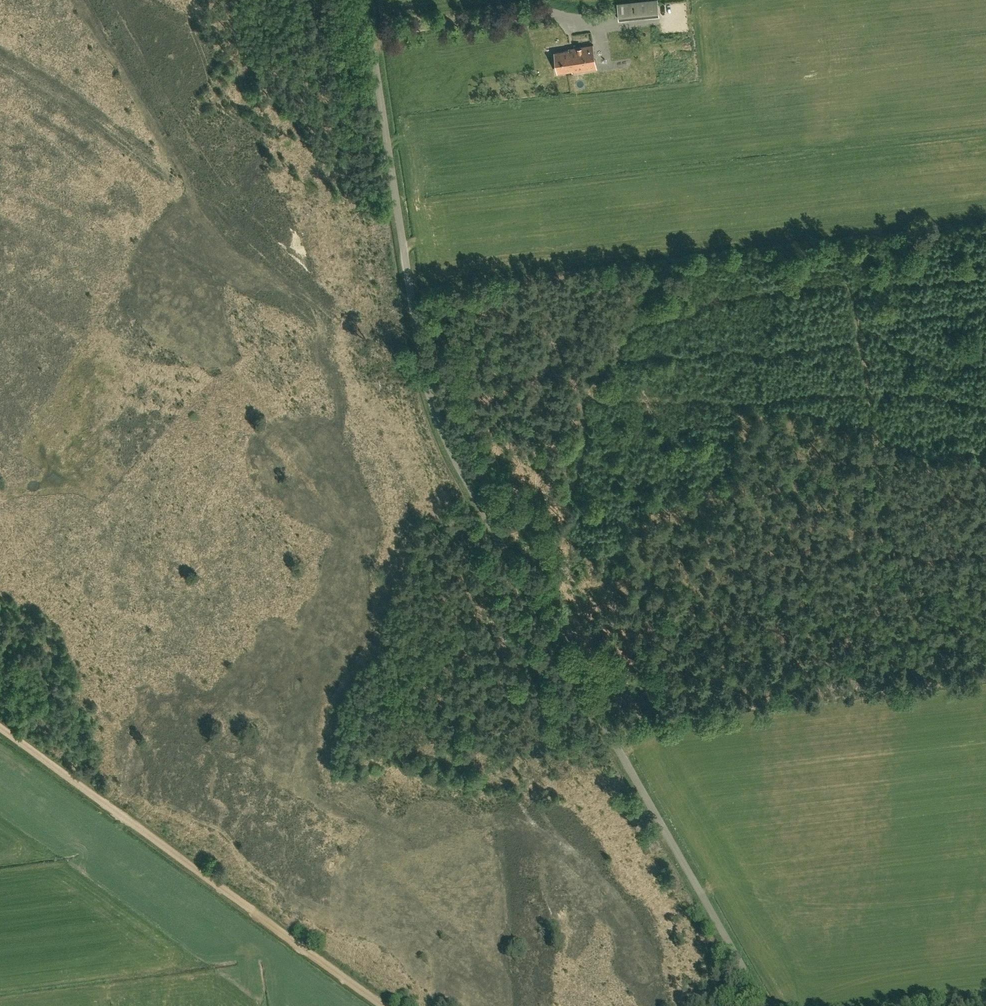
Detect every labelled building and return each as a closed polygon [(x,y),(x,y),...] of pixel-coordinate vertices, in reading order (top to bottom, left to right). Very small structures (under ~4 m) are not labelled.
[(622,20),(664,16),(663,9),(657,10),(656,1),(621,3),(622,20)] [(614,45),(615,55),(627,53),(626,44),(614,45)] [(593,45),(569,49),(569,50),(555,52),(558,72),(573,70),(573,71),(597,68),(593,45)]
